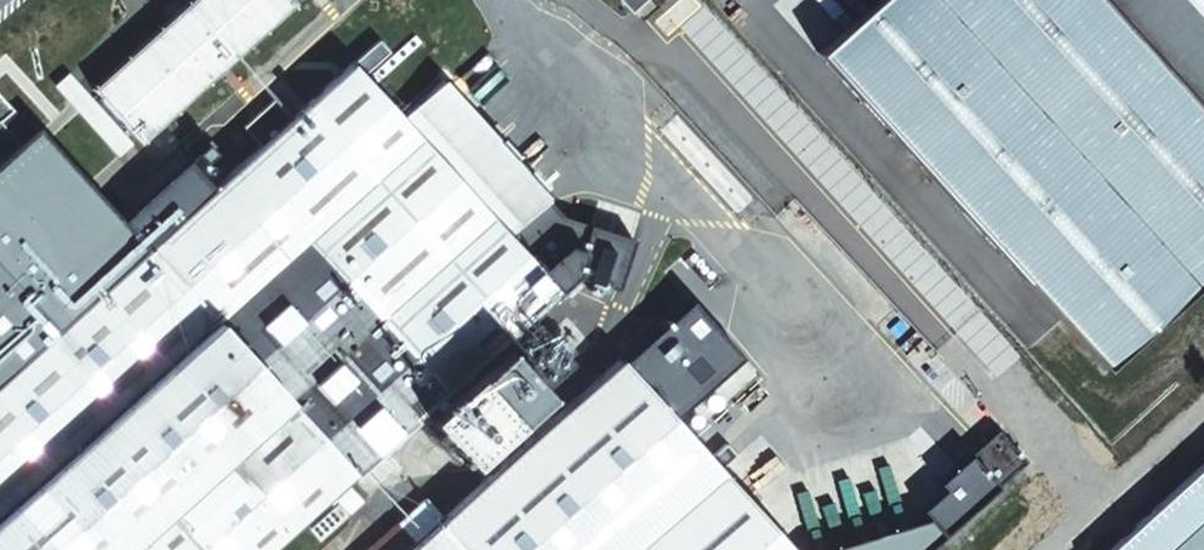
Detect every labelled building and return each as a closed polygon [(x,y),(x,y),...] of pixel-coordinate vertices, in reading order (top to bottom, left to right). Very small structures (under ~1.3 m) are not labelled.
[(93,89),(140,142),(293,2),(292,0),(190,0),(93,89)] [(819,49),(1104,366),(1203,276),(1203,0),(874,0),(819,49)] [(204,196),(175,223),(146,248),(94,194),(86,184),(40,137),(33,129),(0,94),(0,549),(268,549),(360,466),(378,486),(401,466),(382,446),(399,431),(452,384),(532,312),(542,322),(566,301),(506,235),(457,182),(400,119),(350,64),(289,119),(273,101),(244,128),(260,146),(204,196)] [(33,129),(40,137),(76,105),(121,156),(86,184),(94,194),(127,164),(167,208),(180,196),(66,70),(55,81),(70,99),(33,129)] [(443,79),(400,119),(457,182),(506,235),(549,196),(443,79)] [(193,185),(180,196),(167,208),(164,210),(175,223),(204,196),(193,185)] [(530,322),(506,342),(543,385),(568,362),(530,322)] [(619,359),(443,519),(424,499),(368,549),(793,549),(619,359)] [(470,375),(423,418),(465,465),(514,422),(470,375)] [(417,451),(399,431),(382,446),(401,466),(417,451)] [(1108,549),(1203,549),(1203,463),(1108,549)] [(944,523),(833,549),(915,549),(944,523)]
